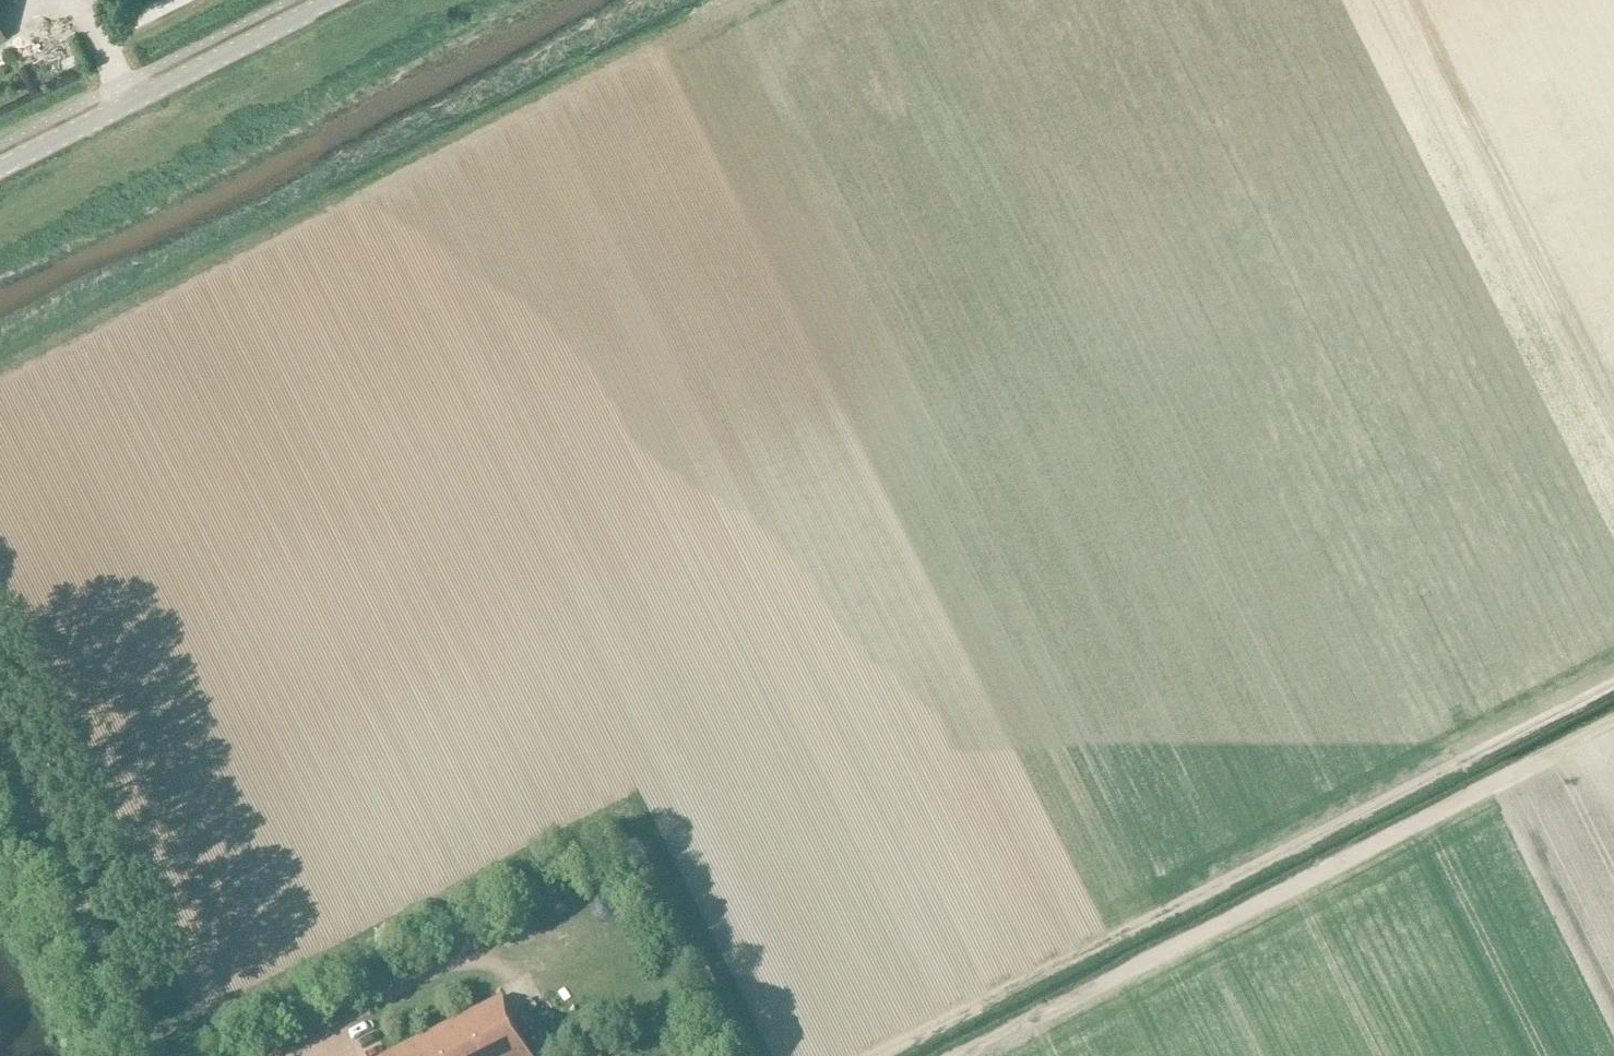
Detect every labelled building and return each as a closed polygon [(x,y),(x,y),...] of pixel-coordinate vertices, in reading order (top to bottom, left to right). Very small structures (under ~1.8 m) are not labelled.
[(499,999),(388,1055),(528,1055),(499,999)] [(550,1001),(538,1010),(546,1022),(559,1013),(550,1001)] [(345,1039),(363,1040),(364,1024),(345,1023),(345,1039)]
